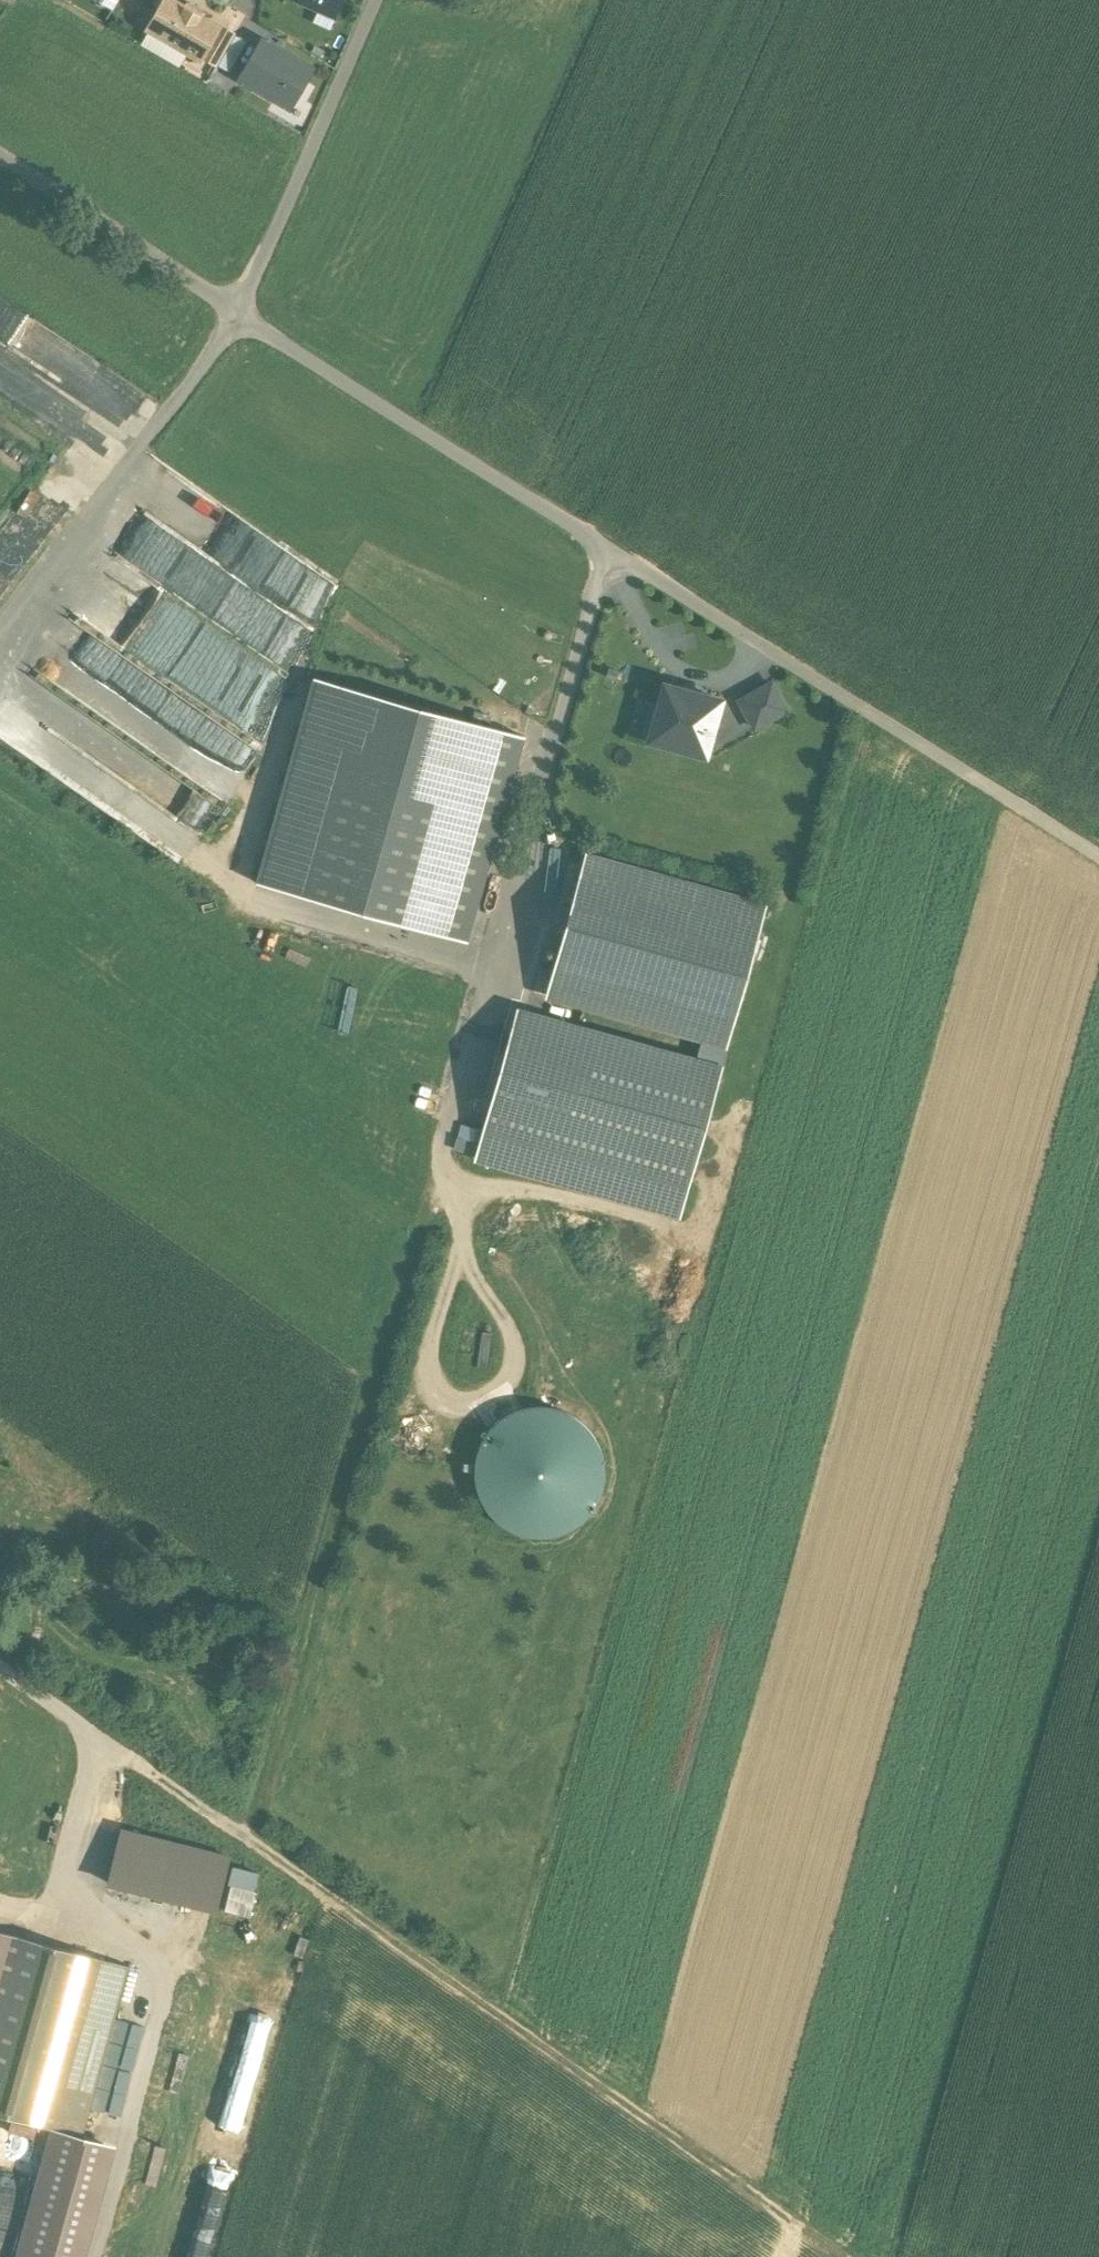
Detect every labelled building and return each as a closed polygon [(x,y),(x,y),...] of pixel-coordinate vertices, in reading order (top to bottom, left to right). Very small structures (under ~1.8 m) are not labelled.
[(101,3),(113,10),(118,0),(102,0),(101,3)] [(168,0),(165,0),(148,29),(200,59),(202,56),(218,28),(217,28),(168,0)] [(337,9),(341,0),(300,0),(300,1),(319,9),(322,3),(337,9)] [(218,28),(202,56),(217,65),(234,35),(218,26),(217,28),(218,28)] [(286,107),(308,71),(264,46),(243,82),(286,107)] [(185,861),(226,798),(186,772),(190,766),(154,743),(165,724),(170,727),(189,697),(71,620),(35,674),(50,684),(31,714),(11,701),(0,718),(0,741),(185,861)] [(259,888),(469,943),(524,738),(314,682),(259,888)] [(771,684),(739,701),(754,728),(786,711),(771,684)] [(720,701),(665,685),(649,741),(705,756),(720,701)] [(765,907),(585,857),(547,995),(705,1039),(726,1045),(765,907)] [(481,1159),(682,1214),(721,1070),(698,1064),(520,1016),(481,1159)] [(698,1064),(721,1070),(726,1045),(705,1039),(698,1064)] [(501,1546),(613,1517),(583,1402),(471,1432),(501,1546)] [(229,1857),(121,1830),(108,1883),(216,1910),(229,1857)] [(226,1911),(250,1917),(259,1882),(235,1876),(226,1911)] [(4,1932),(0,1947),(0,2115),(57,2130),(104,1959),(4,1932)] [(104,1959),(57,2130),(81,2137),(128,1966),(104,1959)] [(57,2130),(21,2256),(74,2256),(106,2144),(81,2137),(57,2130)]
